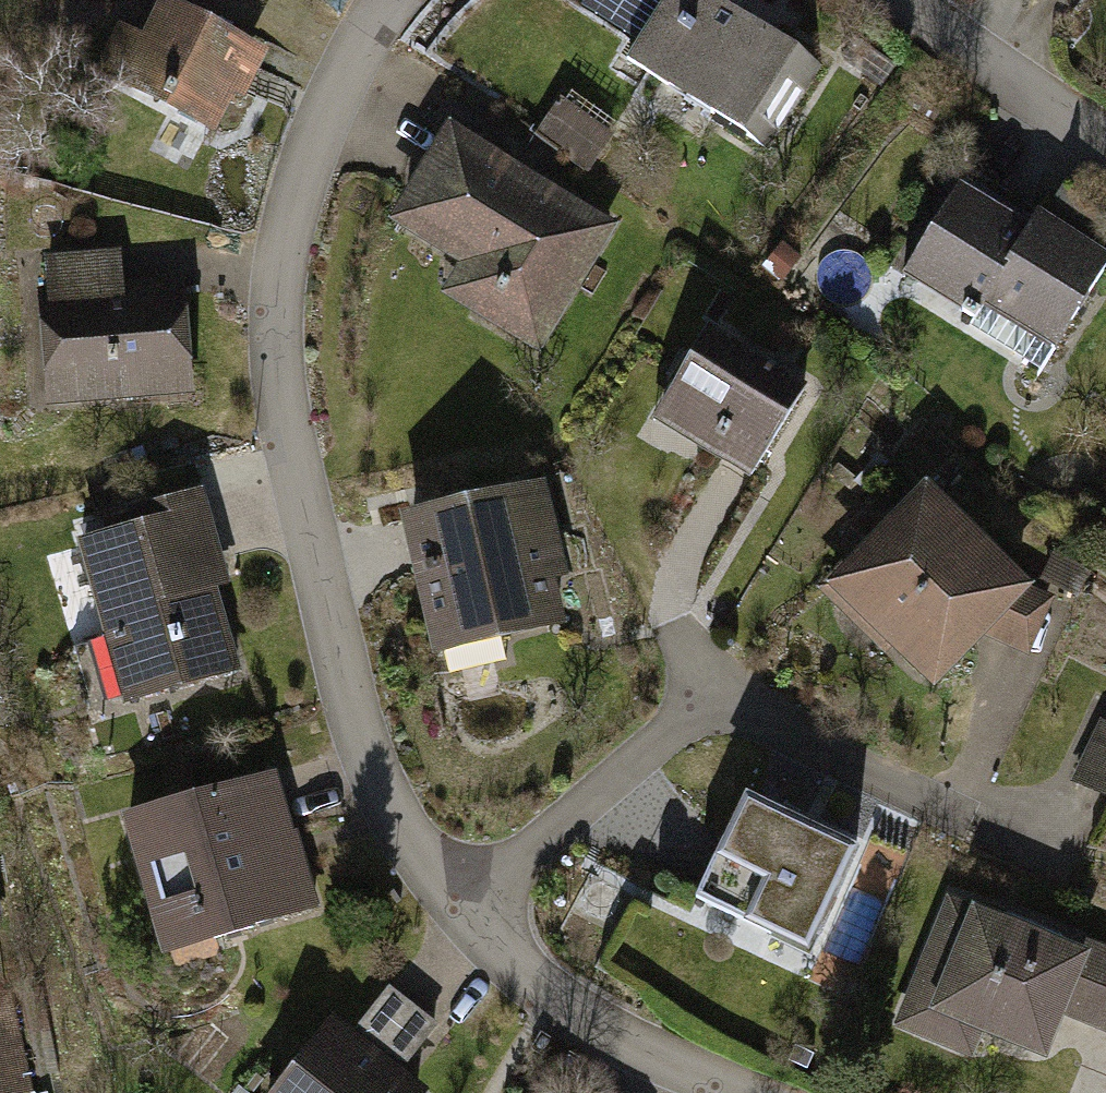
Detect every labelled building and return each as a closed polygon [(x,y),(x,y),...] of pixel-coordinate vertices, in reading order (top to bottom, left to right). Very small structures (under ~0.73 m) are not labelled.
[(719,0),(674,0),(634,65),(765,144),(817,60),(719,0)] [(239,137),(280,51),(174,1),(158,35),(120,17),(96,69),(239,137)] [(633,229),(456,121),(392,226),(466,272),(448,301),(550,364),(633,229)] [(973,187),(922,279),(1063,356),(1105,279),(1105,243),(1050,212),(1043,225),(973,187)] [(129,255),(47,261),(58,415),(207,404),(198,282),(131,287),(129,255)] [(821,394),(710,334),(661,425),(731,463),(772,485),(821,394)] [(554,483),(408,517),(440,661),(587,628),(554,483)] [(941,490),(829,600),(944,691),(995,646),(1039,663),(1064,604),(1043,592),(941,490)] [(219,508),(81,546),(128,713),(253,678),(229,596),(243,592),(219,508)] [(1095,724),(1068,789),(1105,805),(1105,728),(1095,724)] [(289,778),(134,819),(173,963),(327,921),(289,778)] [(878,854),(762,800),(713,903),(829,957),(878,854)] [(1104,953),(959,896),(905,1031),(984,1063),(995,1036),(1060,1062),(1077,1021),(1104,953)] [(1077,1021),(1105,1032),(1105,953),(1104,953),(1077,1021)] [(0,994),(0,1092),(30,1092),(8,992),(0,994)] [(331,1016),(273,1092),(426,1092),(429,1090),(331,1016)]
